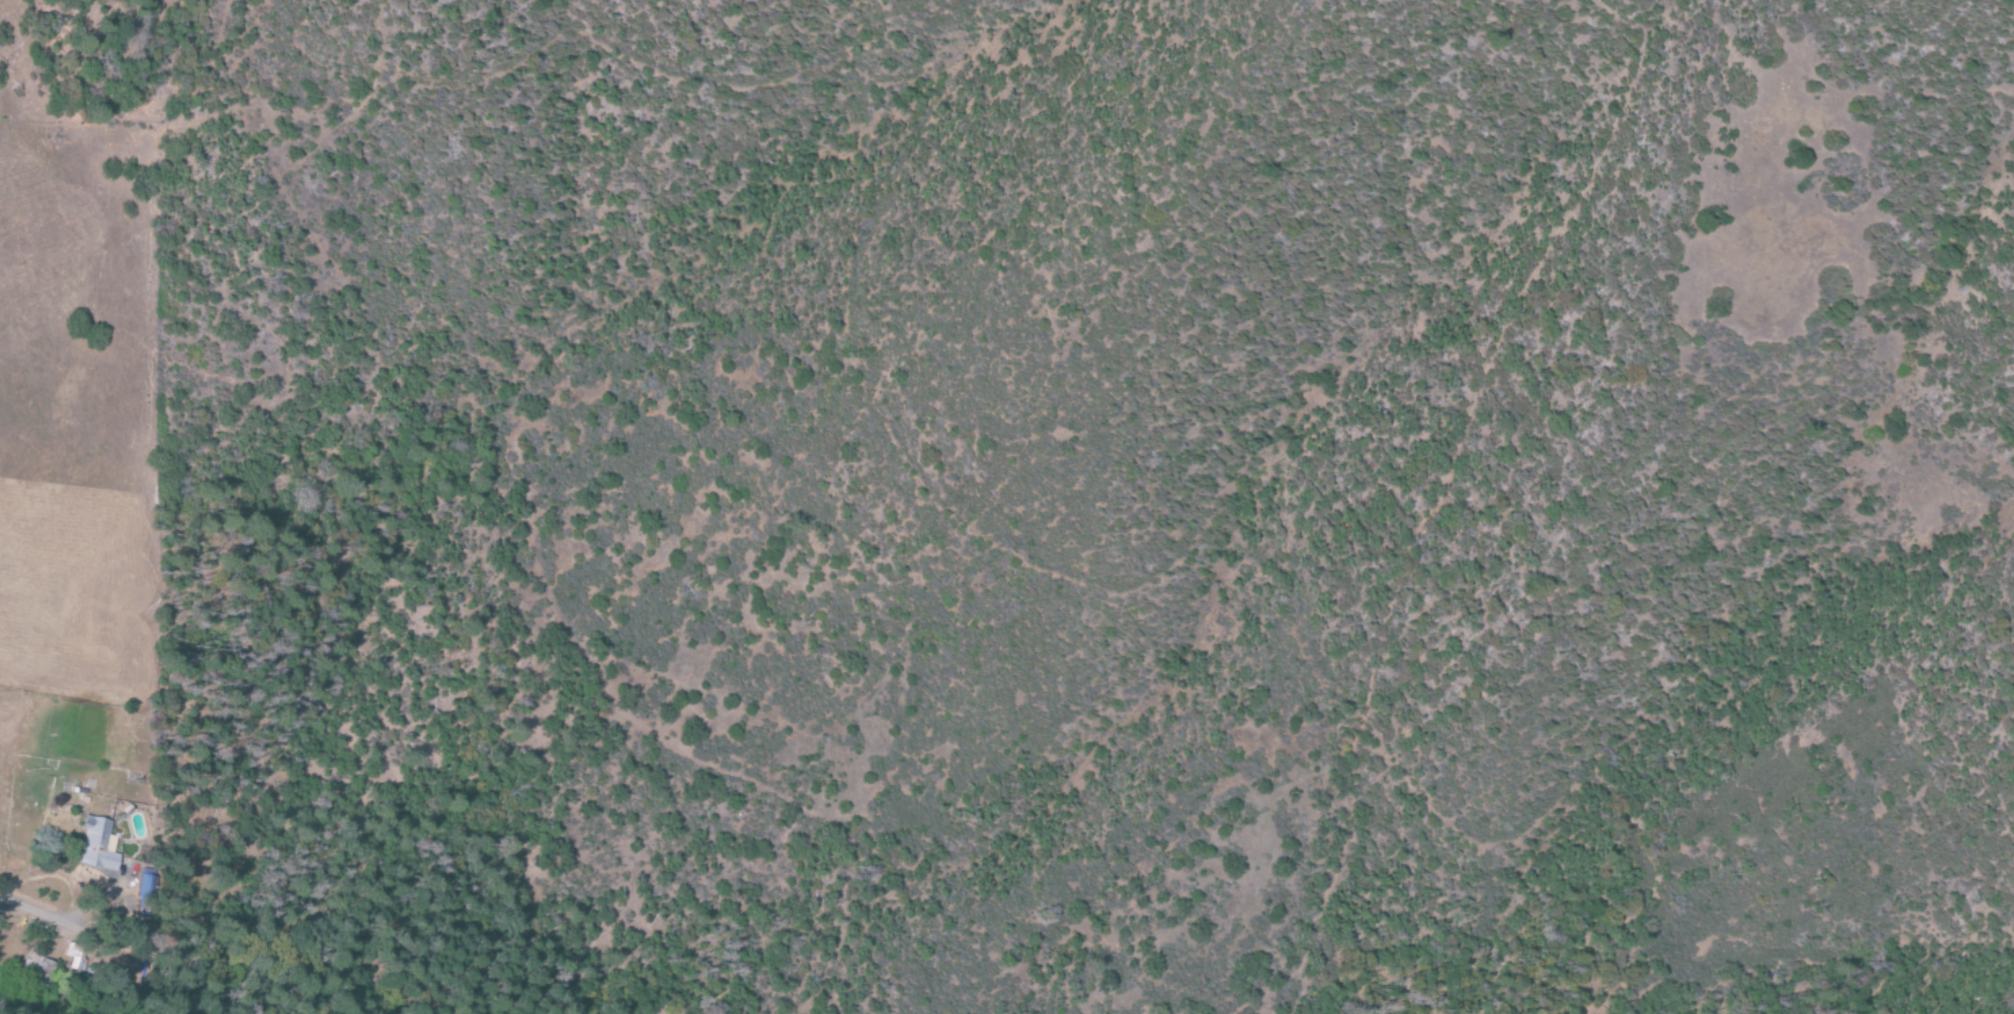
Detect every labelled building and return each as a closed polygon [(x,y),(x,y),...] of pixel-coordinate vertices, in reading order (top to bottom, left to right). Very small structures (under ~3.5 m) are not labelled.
[(115,873),(118,855),(112,854),(115,838),(107,836),(110,822),(83,816),(80,830),(84,831),(77,865),(115,873)] [(83,971),(87,949),(67,946),(65,956),(72,957),(70,969),(83,971)] [(22,972),(51,982),(58,962),(29,953),(22,972)]
